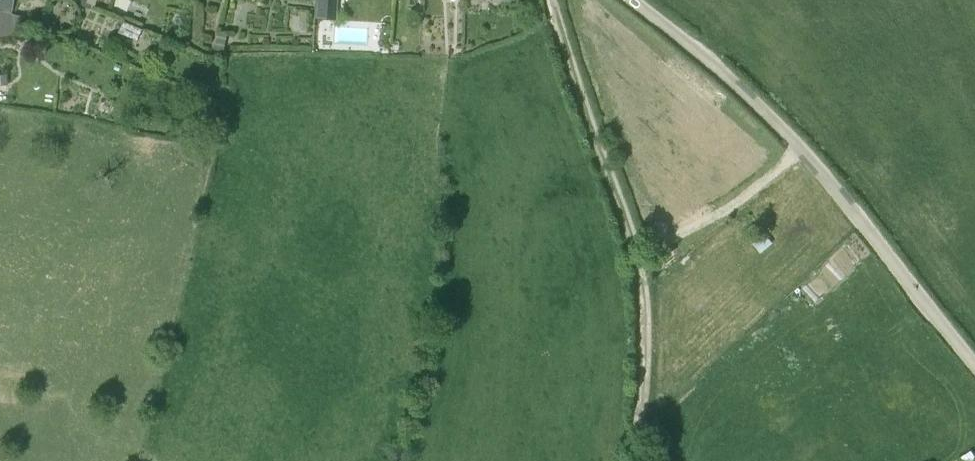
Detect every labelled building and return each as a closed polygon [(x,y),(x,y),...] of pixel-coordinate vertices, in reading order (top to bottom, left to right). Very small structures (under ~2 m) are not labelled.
[(9,11),(14,13),(16,0),(0,0),(0,11),(9,11)] [(14,13),(9,11),(0,11),(0,36),(16,34),(14,13)] [(215,49),(224,51),(228,34),(219,32),(215,49)] [(9,77),(0,77),(0,88),(10,87),(9,77)]
